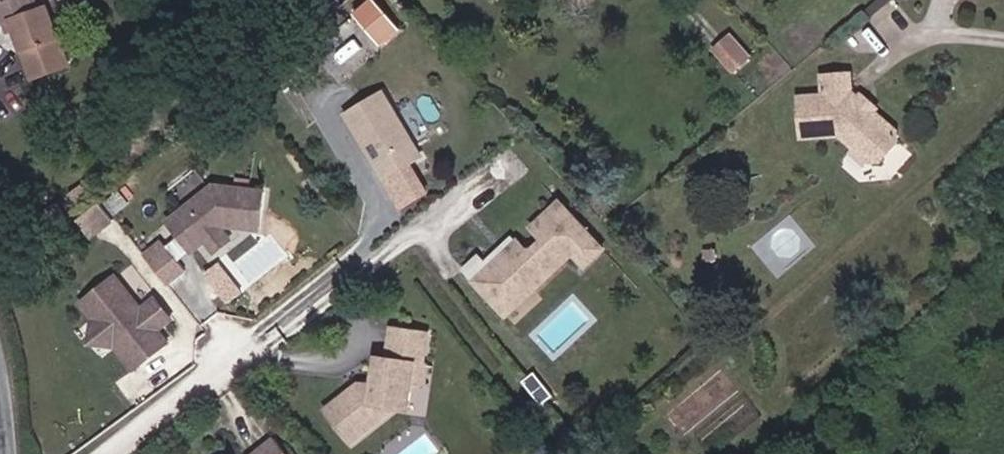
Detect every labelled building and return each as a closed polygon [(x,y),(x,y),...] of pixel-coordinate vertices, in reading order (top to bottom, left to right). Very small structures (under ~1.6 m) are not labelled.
[(46,0),(3,0),(15,30),(18,27),(25,25),(29,34),(49,88),(86,74),(63,11),(53,15),(46,0)] [(372,9),(398,40),(417,24),(397,0),(383,0),(372,9)] [(29,34),(25,25),(18,27),(22,36),(29,34)] [(734,29),(714,46),(735,71),(755,55),(734,29)] [(857,147),(875,164),(885,163),(901,146),(900,133),(877,112),(869,114),(862,106),(863,100),(854,94),(854,75),(826,76),(828,95),(802,95),(806,135),(845,132),(857,147)] [(427,154),(387,92),(351,115),(391,177),(427,154)] [(863,100),(862,106),(869,114),(877,112),(881,108),(867,96),(863,100)] [(868,164),(875,164),(857,147),(854,150),(868,164)] [(265,228),(270,190),(220,183),(174,220),(189,239),(193,236),(202,247),(212,239),(228,227),(265,228)] [(535,285),(576,251),(588,264),(606,249),(566,200),(538,223),(549,237),(536,247),(522,237),(492,261),(487,255),(482,248),(466,261),(493,294),(516,275),(524,284),(535,285)] [(108,203),(89,219),(105,238),(124,222),(108,203)] [(221,251),(237,239),(228,227),(212,239),(221,251)] [(492,261),(522,237),(516,231),(487,255),(492,261)] [(202,247),(193,236),(189,239),(198,250),(202,247)] [(190,267),(172,244),(153,258),(172,282),(190,267)] [(136,262),(122,273),(143,301),(158,290),(136,262)] [(163,327),(147,308),(120,275),(87,302),(98,316),(121,344),(139,367),(173,340),(163,327)] [(505,309),(535,285),(524,284),(516,275),(493,294),(505,309)] [(176,316),(160,297),(147,308),(163,327),(176,316)] [(121,344),(98,316),(96,340),(121,344)] [(416,409),(420,382),(423,363),(434,365),(438,334),(401,329),(397,358),(387,357),(383,386),(358,390),(334,410),(360,443),(404,407),(416,409)] [(423,363),(420,382),(431,384),(434,365),(423,363)] [(282,437),(267,450),(270,453),(295,453),(282,437)]
